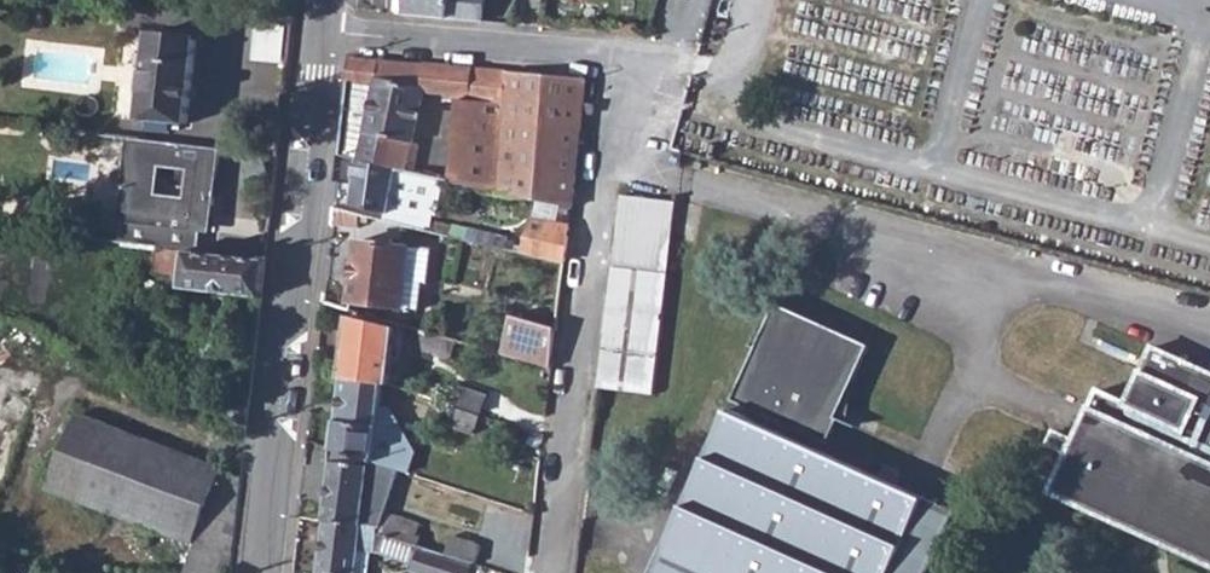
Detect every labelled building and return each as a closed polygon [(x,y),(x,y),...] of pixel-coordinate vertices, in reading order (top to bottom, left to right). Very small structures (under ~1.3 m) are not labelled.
[(408,14),(450,17),(453,0),(409,0),(408,14)] [(450,17),(484,20),(485,0),(453,0),(450,17)] [(149,34),(140,118),(189,124),(197,39),(184,38),(185,32),(163,30),(163,36),(149,34)] [(352,57),(341,154),(438,175),(485,185),(572,205),(584,111),(585,101),(588,80),(588,77),(352,57)] [(585,101),(584,111),(594,112),(595,102),(585,101)] [(215,205),(221,150),(129,140),(120,222),(123,223),(121,244),(201,253),(203,231),(206,231),(209,205),(215,205)] [(341,154),(337,180),(356,184),(355,205),(389,211),(394,190),(433,198),(436,185),(438,175),(341,154)] [(438,175),(436,185),(483,195),(485,185),(438,175)] [(622,195),(613,274),(628,277),(640,198),(622,195)] [(613,274),(599,385),(653,392),(666,280),(674,202),(658,200),(640,198),(628,277),(613,274)] [(335,206),(332,223),(359,228),(361,222),(369,223),(371,214),(335,206)] [(401,213),(399,221),(452,234),(454,223),(408,212),(407,215),(401,213)] [(454,223),(452,234),(501,245),(502,235),(454,223)] [(531,226),(525,250),(566,260),(568,235),(531,226)] [(65,238),(64,252),(119,257),(121,244),(65,238)] [(358,239),(352,300),(404,305),(411,245),(358,239)] [(121,244),(119,257),(158,261),(157,271),(185,274),(184,287),(264,295),(267,260),(201,253),(121,244)] [(949,512),(784,437),(788,427),(823,442),(835,417),(832,416),(863,345),(772,305),(728,401),(769,419),(764,428),(724,410),(650,572),(922,572),(949,512)] [(502,310),(491,350),(544,365),(553,368),(557,328),(502,310)] [(350,314),(342,373),(383,381),(390,383),(397,328),(372,320),(350,314)] [(457,340),(417,328),(415,336),(420,337),(417,347),(452,358),(457,340)] [(1075,436),(1051,492),(1209,564),(1209,373),(1151,348),(1126,404),(1095,390),(1075,436)] [(544,365),(543,375),(551,378),(553,368),(544,365)] [(342,373),(334,446),(409,471),(413,458),(376,445),(383,381),(342,373)] [(35,397),(0,384),(0,492),(35,397)] [(216,386),(208,409),(248,424),(251,400),(216,386)] [(482,414),(437,399),(432,415),(477,430),(482,414)] [(107,508),(131,517),(191,540),(196,543),(186,572),(231,572),(242,475),(79,413),(52,486),(107,508)] [(331,459),(325,518),(364,522),(417,546),(420,535),(413,532),(417,523),(383,508),(365,506),(370,465),(362,462),(331,459)] [(528,503),(526,510),(535,512),(536,505),(528,503)] [(318,572),(323,572),(358,572),(362,538),(382,542),(415,554),(417,546),(364,522),(325,518),(318,572)] [(452,538),(447,554),(478,564),(483,547),(452,538)] [(414,571),(419,572),(468,572),(470,565),(421,550),(414,571)]
